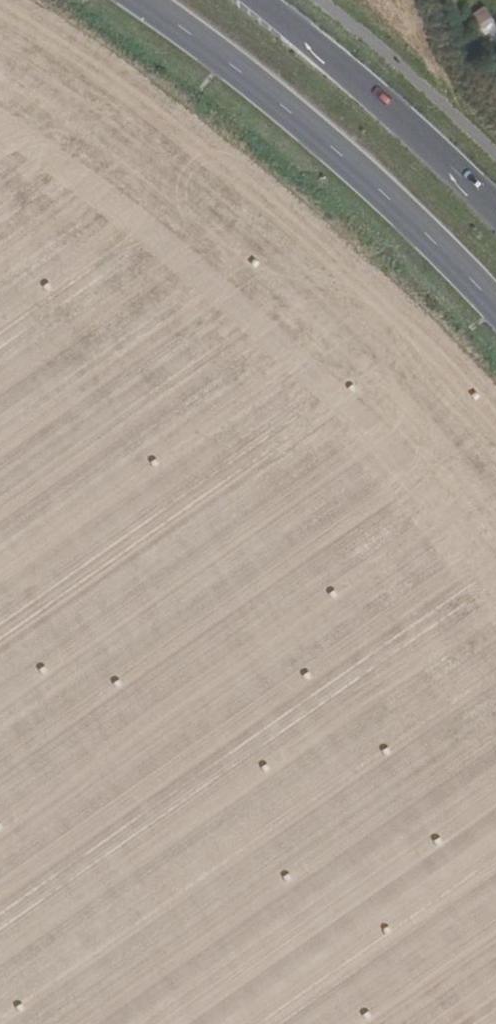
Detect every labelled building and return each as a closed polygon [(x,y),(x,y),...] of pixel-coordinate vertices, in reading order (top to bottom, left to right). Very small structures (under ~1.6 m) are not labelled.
[(475,12),(488,34),(495,29),(495,17),(488,4),(475,12)]
